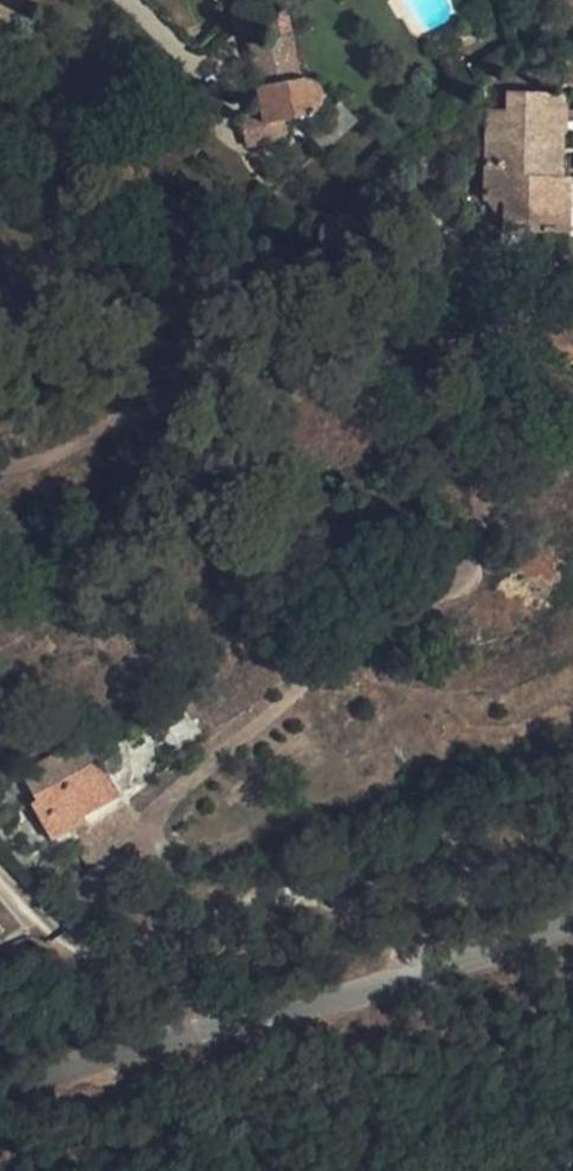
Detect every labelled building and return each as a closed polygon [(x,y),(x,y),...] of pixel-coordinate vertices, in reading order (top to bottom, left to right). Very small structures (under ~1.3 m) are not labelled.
[(5,20),(17,0),(0,0),(0,16),(5,20)] [(299,78),(286,19),(267,23),(270,40),(249,44),(263,112),(241,116),(247,148),(287,140),(283,121),(305,117),(310,116),(314,114),(319,109),(322,101),(322,93),(319,85),(313,80),(308,78),(299,78)] [(568,231),(570,180),(570,164),(563,162),(567,94),(504,94),(503,110),(485,109),(482,202),(502,203),(501,234),(568,234),(568,231)] [(94,766),(81,741),(22,771),(36,801),(32,803),(49,840),(87,824),(84,816),(119,798),(103,764),(94,766)] [(414,782),(407,763),(395,767),(403,786),(414,782)]
